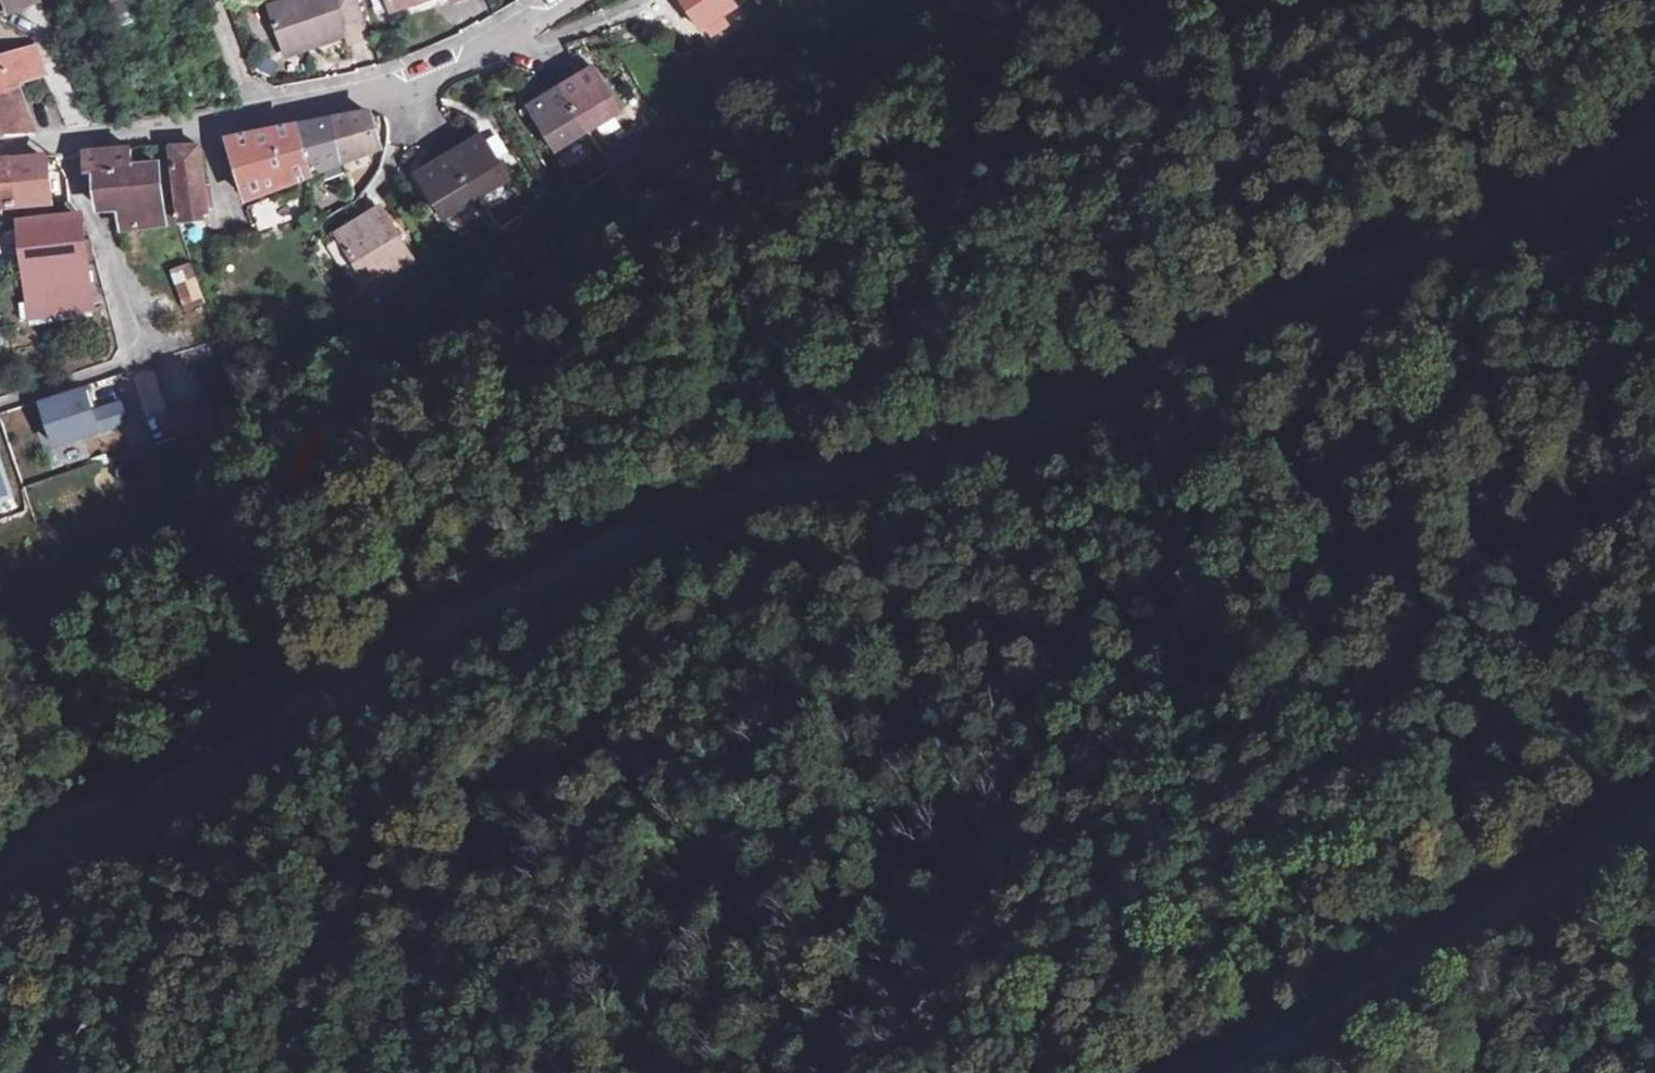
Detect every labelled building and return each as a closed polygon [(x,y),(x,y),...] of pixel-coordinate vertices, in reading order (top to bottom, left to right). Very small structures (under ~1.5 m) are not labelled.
[(24,0),(2,0),(9,16),(27,8),(24,0)] [(313,53),(346,43),(349,50),(370,43),(356,0),(336,0),(306,0),(269,12),(284,55),(311,47),(313,53)] [(394,17),(443,0),(388,0),(394,17)] [(455,9),(474,2),(473,0),(452,0),(455,9)] [(734,5),(731,0),(685,0),(705,30),(712,24),(717,31),(728,24),(725,16),(736,8),(734,5)] [(736,8),(739,12),(749,6),(745,0),(742,0),(734,5),(736,8)] [(28,9),(27,8),(9,16),(9,18),(28,9)] [(311,47),(284,55),(286,63),(313,53),(311,47)] [(17,92),(48,82),(49,82),(37,53),(0,64),(0,98),(17,92)] [(565,93),(591,137),(623,118),(596,74),(565,93)] [(30,137),(17,92),(0,98),(0,140),(30,137)] [(591,137),(565,93),(533,113),(559,156),(591,137)] [(88,131),(109,128),(107,116),(87,119),(88,131)] [(298,134),(315,177),(380,151),(371,120),(298,134)] [(315,177),(298,134),(232,146),(247,203),(315,177)] [(452,163),(478,205),(509,186),(483,144),(452,163)] [(203,193),(201,150),(174,152),(179,227),(200,223),(200,214),(210,212),(210,192),(203,193)] [(123,214),(125,234),(164,229),(157,169),(136,170),(135,154),(88,157),(90,179),(102,178),(106,215),(123,214)] [(14,165),(19,210),(48,208),(44,162),(14,165)] [(478,205),(452,163),(421,182),(445,224),(478,205)] [(19,210),(14,165),(0,167),(0,211),(2,211),(3,221),(18,220),(19,210)] [(369,294),(413,269),(382,218),(339,242),(369,294)] [(23,274),(87,267),(83,225),(18,230),(23,274)] [(169,269),(182,308),(204,301),(191,262),(169,269)] [(87,267),(23,274),(28,322),(93,313),(87,267)] [(87,389),(40,404),(54,447),(101,432),(94,411),(87,389)] [(119,402),(94,411),(101,432),(126,423),(119,402)] [(200,402),(171,412),(178,435),(207,425),(200,402)]
